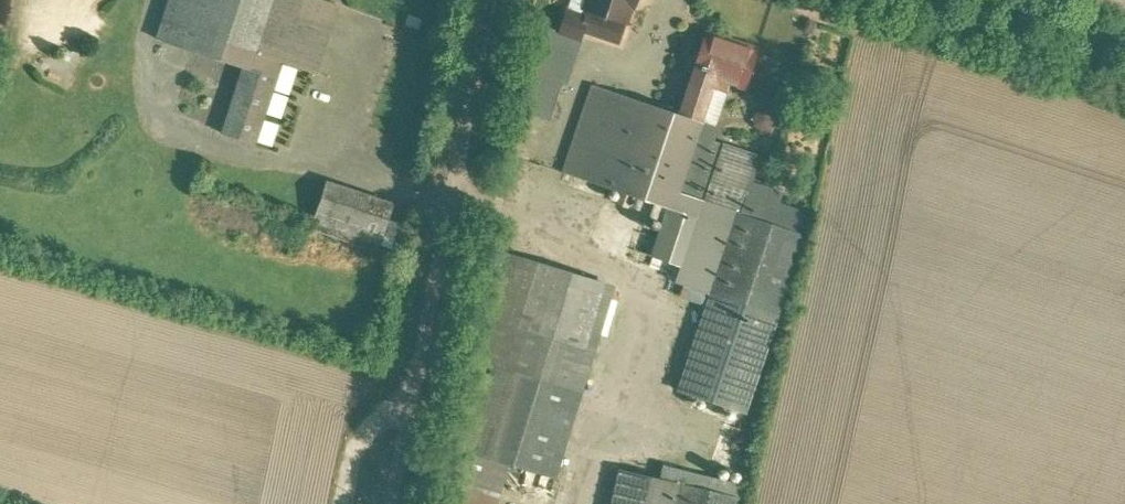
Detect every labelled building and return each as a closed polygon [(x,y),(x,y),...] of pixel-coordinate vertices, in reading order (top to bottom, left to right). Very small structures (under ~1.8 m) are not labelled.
[(247,69),(225,129),(261,142),(289,66),(320,77),(345,8),(323,0),(175,0),(161,38),(247,69)] [(587,9),(593,12),(586,31),(609,39),(614,23),(634,31),(645,0),(590,0),(587,9)] [(532,111),(552,120),(566,80),(571,81),(588,40),(551,25),(532,111)] [(707,28),(676,115),(708,126),(724,80),(751,89),(765,49),(707,28)] [(714,303),(685,387),(747,408),(806,240),(810,242),(820,213),(786,201),(790,190),(757,178),(765,156),(718,139),(721,130),(708,126),(676,115),(600,87),(570,168),(678,206),(662,251),(694,263),(688,280),(695,283),(691,294),(714,303)] [(328,178),(311,222),(379,246),(395,202),(328,178)] [(620,286),(514,251),(471,447),(514,460),(564,476),(620,286)] [(514,460),(471,447),(462,484),(468,486),(463,503),(501,503),(514,460)] [(612,503),(739,503),(745,479),(671,462),(668,475),(621,465),(612,503)]
